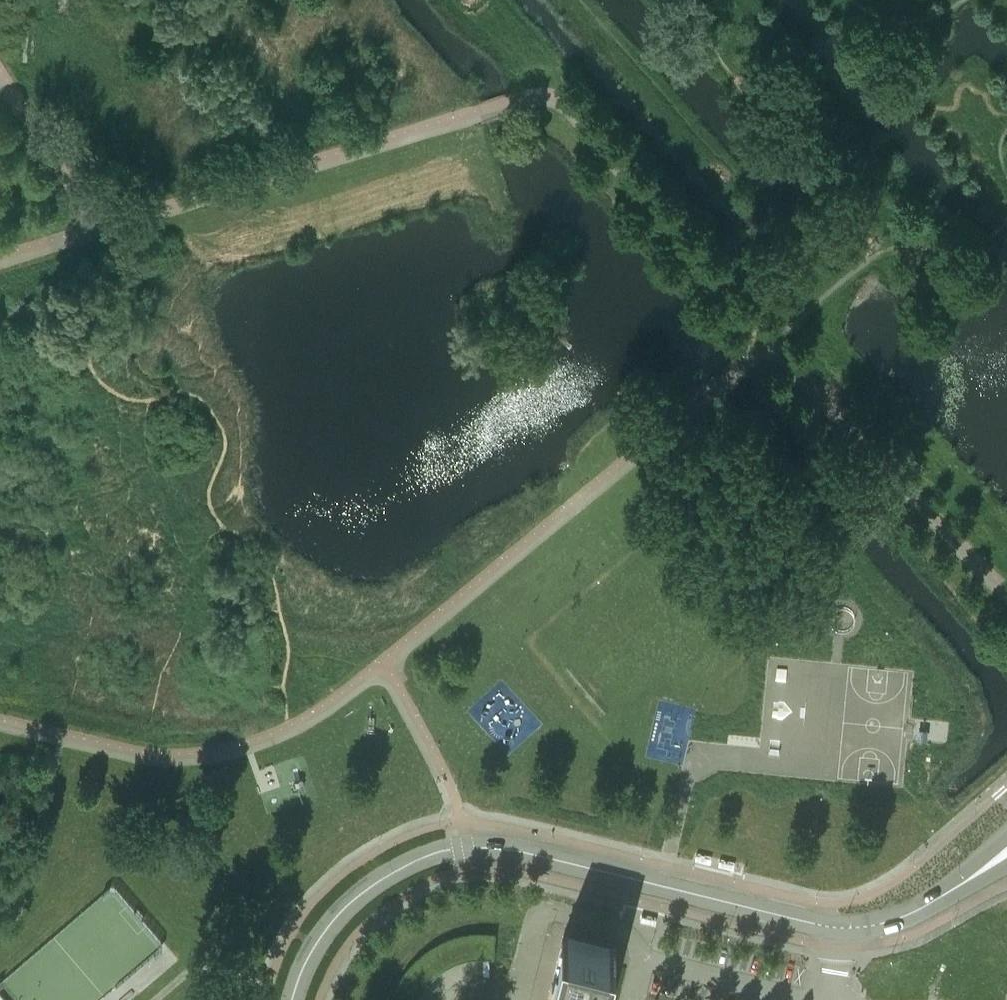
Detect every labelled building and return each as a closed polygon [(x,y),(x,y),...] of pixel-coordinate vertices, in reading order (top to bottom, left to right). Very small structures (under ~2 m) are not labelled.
[(610,948),(566,937),(551,999),(597,999),(610,948)]
